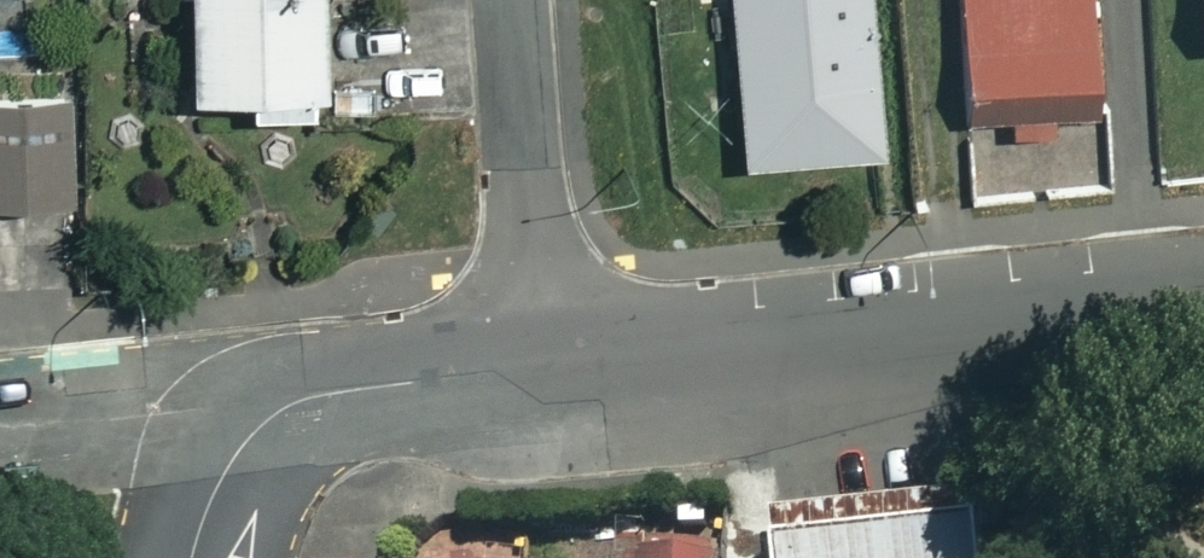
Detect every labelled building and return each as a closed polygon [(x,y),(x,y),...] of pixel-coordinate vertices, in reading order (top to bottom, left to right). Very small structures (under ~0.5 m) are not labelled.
[(171,101),(303,102),(304,0),(172,0),(171,101)] [(851,0),(714,0),(724,154),(860,145),(851,0)] [(995,108),(995,131),(1042,130),(1042,108),(1077,107),(1076,0),(951,0),(952,108),(995,108)] [(58,78),(0,80),(0,199),(63,196),(58,78)] [(934,523),(765,535),(766,557),(937,557),(934,523)] [(714,529),(538,528),(538,557),(713,557),(714,529)]
